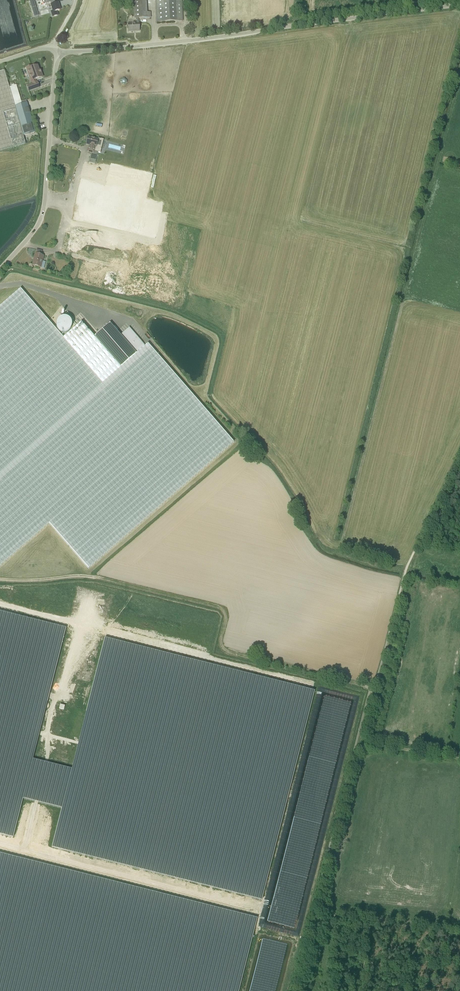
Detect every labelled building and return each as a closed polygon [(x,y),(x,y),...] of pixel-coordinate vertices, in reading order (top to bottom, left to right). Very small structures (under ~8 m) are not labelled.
[(50,12),(52,17),(58,16),(57,12),(60,11),(58,3),(55,4),(54,1),(55,1),(55,0),(45,0),(46,4),(50,2),(51,5),(53,12),(50,12)] [(157,23),(182,21),(182,0),(156,0),(157,23)] [(34,17),(39,16),(34,2),(30,4),(34,17)] [(139,18),(136,19),(136,24),(128,24),(128,32),(134,31),(135,31),(139,31),(139,23),(139,18)] [(32,66),(26,68),(30,78),(31,81),(31,82),(31,81),(32,81),(33,84),(27,86),(29,91),(39,87),(37,83),(36,83),(35,80),(43,77),(41,73),(40,71),(39,71),(37,66),(32,68),(32,66)] [(23,136),(35,132),(26,100),(21,102),(16,85),(9,87),(4,70),(0,72),(0,151),(25,144),(23,136)] [(94,154),(94,152),(97,140),(95,139),(95,138),(91,137),(91,138),(88,138),(86,145),(89,146),(87,152),(91,153),(94,154)] [(88,163),(95,164),(97,153),(94,152),(94,154),(91,153),(88,163)] [(95,196),(92,207),(117,213),(114,226),(151,235),(165,178),(128,169),(127,174),(101,168),(99,179),(120,184),(119,188),(117,188),(115,196),(117,196),(116,201),(95,196)] [(119,264),(123,246),(70,234),(66,252),(119,264)] [(35,254),(33,266),(41,268),(44,268),(46,262),(43,261),(44,256),(41,256),(36,254),(35,254)] [(120,336),(110,324),(94,337),(81,322),(63,338),(21,289),(0,307),(0,566),(49,523),(88,569),(231,445),(233,442),(148,344),(145,346),(129,328),(120,336)] [(8,842),(18,804),(58,814),(48,852),(259,906),(312,698),(101,644),(88,692),(77,689),(70,714),(42,707),(61,634),(0,618),(0,840),(8,842)] [(256,918),(0,853),(0,990),(237,990),(256,918)]
